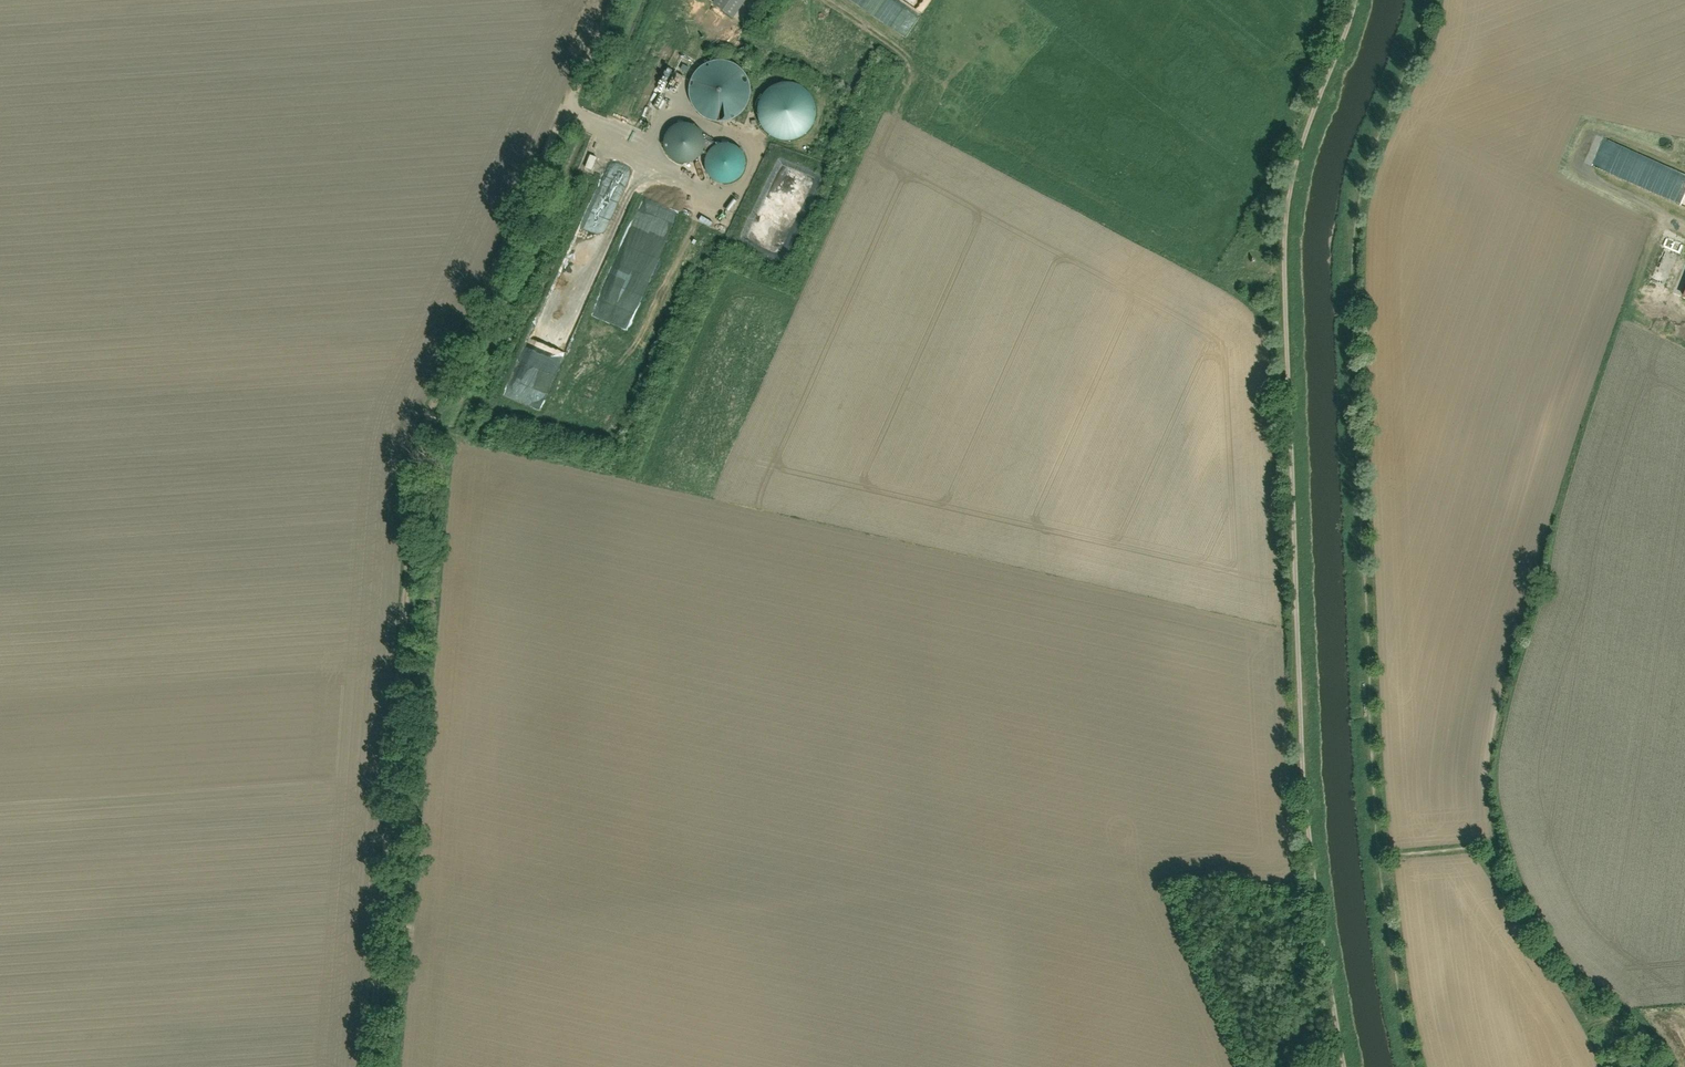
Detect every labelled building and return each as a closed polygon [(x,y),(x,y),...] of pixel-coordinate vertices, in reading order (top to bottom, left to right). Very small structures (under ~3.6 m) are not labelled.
[(723,60),(717,60),(710,62),(707,64),(703,67),(699,70),(697,73),(695,77),(693,80),(692,84),(691,89),(691,94),(692,99),(694,104),(697,109),(700,112),(703,115),(708,119),(713,121),(718,122),(722,122),(728,122),(732,121),(736,119),(739,117),(743,114),(746,112),(749,108),(751,104),(752,101),(753,97),(754,92),(753,88),(752,83),(751,79),(749,75),(747,71),(744,68),(741,66),(737,64),(732,61),(728,60),(723,60)] [(764,134),(819,138),(822,87),(767,84),(764,134)] [(674,126),(672,127),(669,130),(668,133),(666,137),(666,141),(666,145),(668,148),(670,152),(672,155),(676,158),(680,159),(684,160),(688,160),(691,159),(694,158),(696,156),(698,154),(700,152),(702,149),(703,147),(704,143),(704,140),(703,136),(702,133),(700,130),(698,127),(696,125),(693,124),(690,123),(687,122),(681,123),(678,123),(675,125),(674,126)] [(715,147),(713,149),(712,151),(710,154),(708,157),(708,161),(708,164),(708,167),(709,171),(711,175),(713,177),(716,179),(718,181),(721,182),(725,183),(729,184),(736,182),(739,181),(741,180),(743,178),(745,176),(746,174),(748,170),(749,168),(749,165),(749,162),(749,158),(748,156),(747,153),(746,151),(745,150),(744,149),(743,147),(741,146),(739,145),(738,144),(735,143),(733,142),(730,142),(727,142),(726,142),(724,143),(722,143),(720,144),(717,146),(715,147)] [(1655,164),(1644,191),(1684,208),(1684,176),(1655,164)] [(1675,300),(1684,303),(1684,272),(1675,300)]
